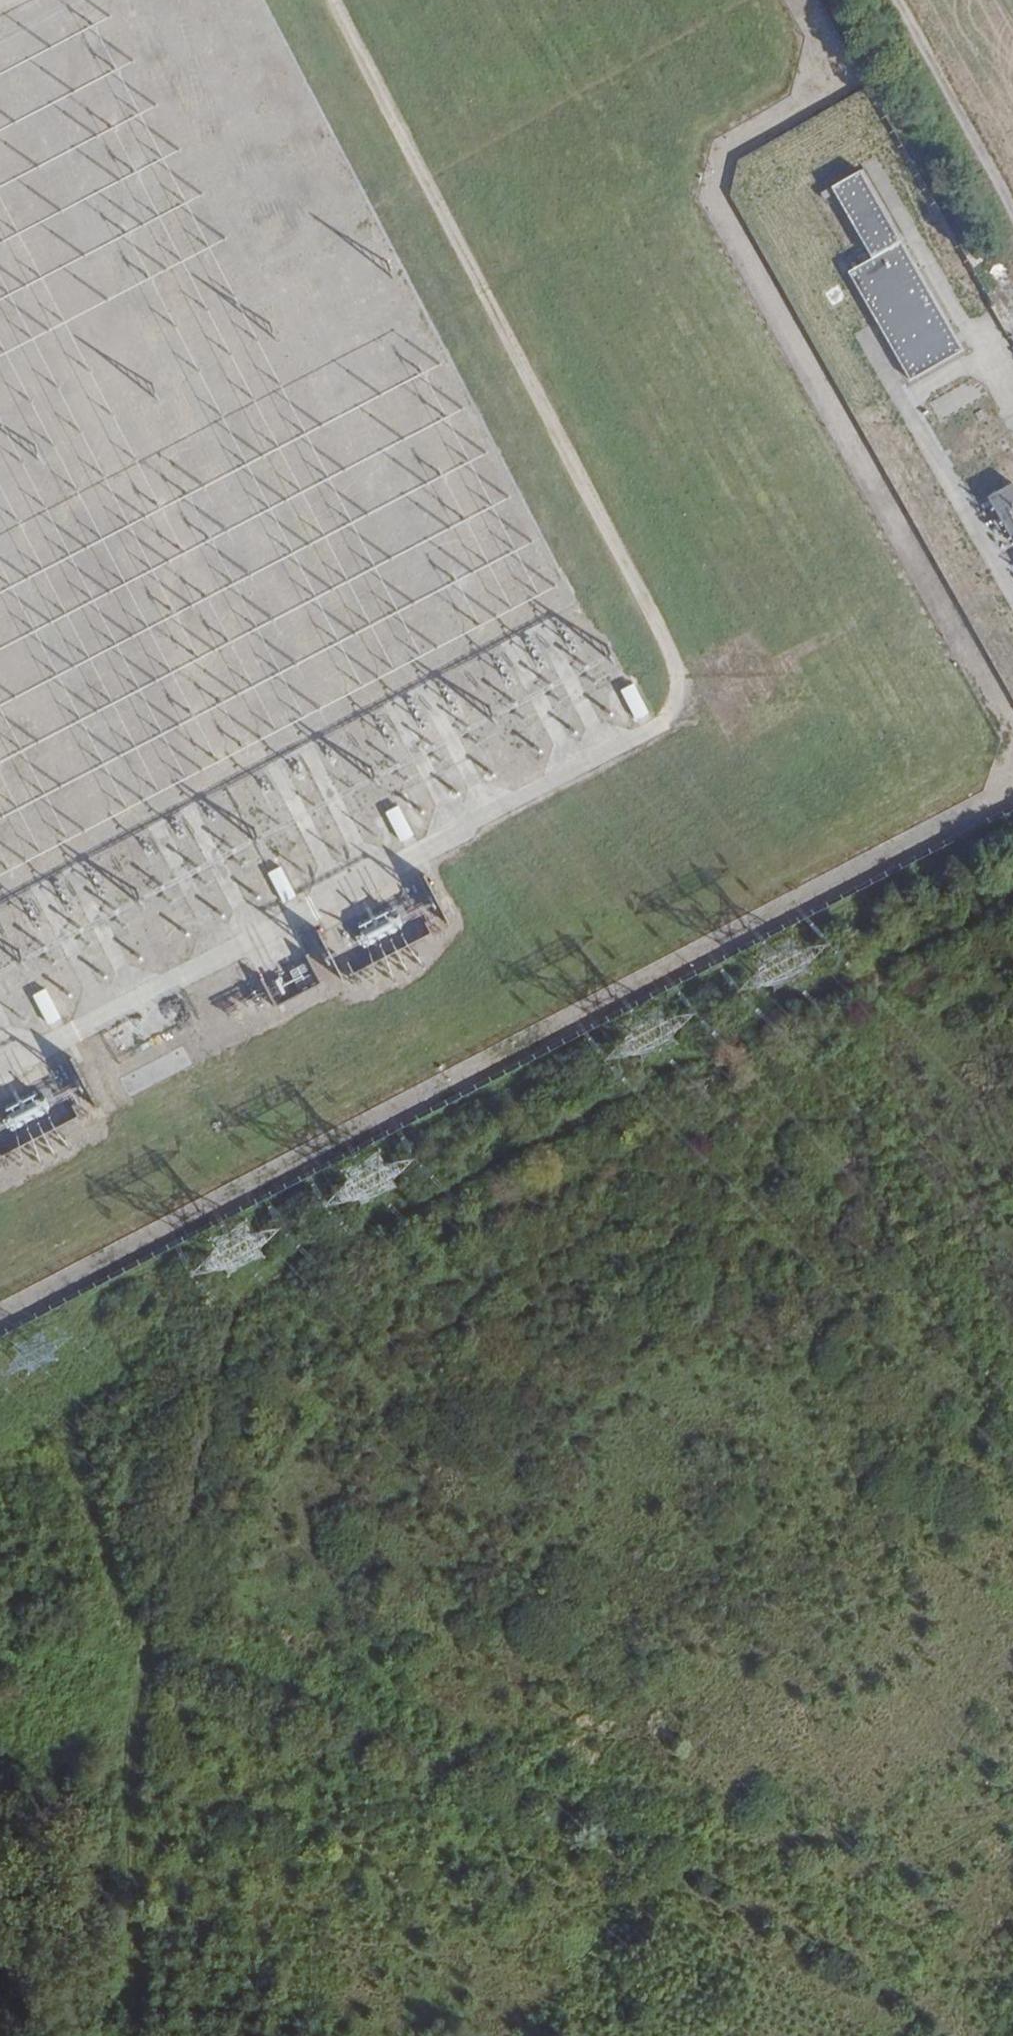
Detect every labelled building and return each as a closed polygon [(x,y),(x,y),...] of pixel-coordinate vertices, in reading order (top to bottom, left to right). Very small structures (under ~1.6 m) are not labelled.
[(969,352),(868,174),(829,196),(832,203),(843,196),(875,254),(865,260),(869,266),(856,274),(917,381),(969,352)] [(987,493),(1012,540),(1012,481),(1012,479),(987,493)] [(636,681),(622,689),(638,718),(651,711),(636,681)] [(404,802),(391,809),(406,839),(419,832),(404,802)] [(287,864),(273,872),(288,900),(302,893),(287,864)] [(310,962),(272,976),(280,998),(318,984),(310,962)] [(52,987),(39,994),(55,1022),(67,1015),(52,987)] [(181,1047),(120,1077),(128,1094),(190,1065),(181,1047)] [(43,1140),(40,1119),(43,1119),(41,1107),(0,1113),(0,1146),(43,1140)]
